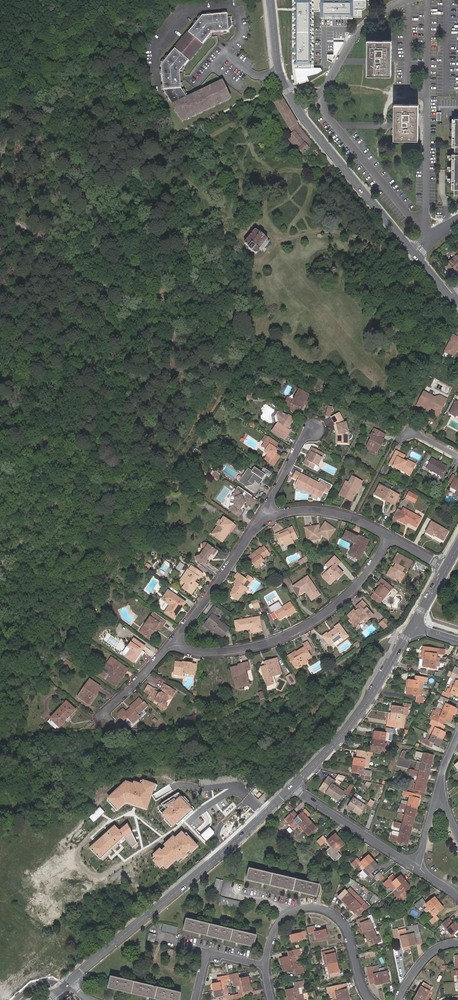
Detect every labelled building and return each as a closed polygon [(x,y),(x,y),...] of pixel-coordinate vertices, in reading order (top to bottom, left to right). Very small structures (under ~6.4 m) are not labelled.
[(293,68),(312,69),(313,0),(293,0),(293,68)] [(321,17),(355,18),(355,10),(365,10),(367,7),(367,0),(321,0),(321,17)] [(183,121),(231,98),(223,81),(188,98),(181,89),(181,82),(182,82),(181,74),(179,75),(179,72),(179,71),(189,61),(203,44),(211,33),(212,33),(214,32),(215,34),(222,34),(222,32),(229,32),(229,30),(233,25),(232,17),(227,17),(227,14),(202,16),(189,33),(175,49),(161,65),(164,91),(183,121)] [(332,63),(345,40),(334,39),(329,59),(332,63)] [(368,61),(368,76),(390,76),(391,41),(368,41),(368,61)] [(312,69),(293,68),(295,78),(304,76),(304,74),(318,72),(317,69),(312,69)] [(298,125),(282,98),(274,103),(289,128),(293,134),(300,128),(298,125)] [(395,140),(417,140),(417,105),(412,105),(395,105),(395,140)] [(300,128),(293,134),(289,137),(298,149),(302,154),(311,147),(313,150),(316,148),(314,145),(300,128)] [(296,150),(298,149),(289,137),(287,139),(296,150)] [(324,157),(316,148),(313,150),(321,159),(324,157)] [(256,254),(259,249),(267,240),(256,230),(245,243),(250,247),(248,249),(252,251),(256,254)] [(267,240),(259,249),(262,252),(270,243),(267,240)] [(457,270),(457,254),(455,250),(452,253),(455,257),(449,262),(446,265),(450,270),(453,267),(456,271),(457,270)] [(453,335),(444,352),(453,357),(457,348),(457,338),(453,335)] [(309,395),(299,390),(292,403),(286,400),(283,405),(290,409),(292,409),(291,411),(294,412),(299,416),(302,410),(301,409),(309,395)] [(434,412),(439,415),(447,399),(442,397),(442,399),(438,397),(435,398),(424,392),(422,391),(421,393),(423,394),(417,405),(421,408),(422,406),(428,409),(429,407),(435,411),(434,412)] [(456,401),(449,413),(455,416),(455,415),(457,417),(457,402),(456,401)] [(289,427),(294,420),(289,416),(287,418),(283,415),(284,415),(282,414),(279,412),(278,412),(274,417),(275,422),(278,424),(272,432),(281,438),(281,437),(284,439),(285,439),(288,435),(290,432),(288,431),(290,428),(289,427)] [(339,413),(331,417),(335,425),(334,425),(335,430),(336,430),(337,435),(338,435),(338,444),(347,444),(349,444),(349,432),(346,423),(345,423),(339,413)] [(385,435),(374,429),(369,437),(371,438),(367,447),(368,447),(366,451),(374,455),(376,451),(377,452),(384,439),(383,439),(385,435)] [(269,437),(265,435),(262,441),(265,442),(262,446),(267,449),(266,450),(264,453),(266,454),(267,455),(264,459),(273,465),(279,456),(275,453),(276,452),(275,448),(274,448),(277,443),(269,437)] [(321,452),(312,447),(310,451),(307,458),(303,464),(317,472),(319,468),(319,467),(317,466),(322,458),(324,454),(321,452)] [(409,469),(412,471),(415,465),(407,461),(406,462),(402,460),(404,456),(396,452),(390,464),(393,466),(393,467),(402,471),(402,470),(407,473),(409,469)] [(442,477),(447,467),(431,458),(426,468),(442,477)] [(268,476),(271,472),(263,467),(260,471),(254,467),(251,471),(248,469),(242,477),(239,481),(246,485),(255,492),(260,485),(259,483),(265,474),(268,476)] [(328,493),(331,487),(327,485),(325,487),(301,475),(301,474),(297,472),(293,478),(298,480),(298,481),(296,485),(299,486),(304,489),(304,490),(315,496),(315,495),(318,497),(321,496),(324,491),(328,493)] [(456,479),(457,477),(453,475),(449,482),(453,484),(451,487),(457,491),(455,494),(457,495),(457,480),(456,479)] [(343,487),(339,495),(346,498),(352,501),(356,493),(357,494),(363,482),(352,477),(349,483),(346,482),(343,487)] [(380,485),(375,495),(383,499),(385,500),(394,505),(399,496),(380,485)] [(250,497),(251,495),(239,487),(236,490),(231,496),(229,498),(229,505),(231,506),(228,510),(238,517),(241,513),(240,510),(245,503),(246,503),(246,504),(251,508),(256,502),(250,497)] [(398,519),(398,520),(407,525),(408,523),(416,527),(421,518),(403,509),(402,511),(398,509),(393,517),(398,519)] [(231,532),(235,526),(223,517),(221,521),(219,519),(216,524),(217,525),(214,531),(211,534),(214,536),(222,542),(228,534),(230,531),(231,532)] [(432,521),(425,532),(433,536),(434,536),(436,537),(443,541),(448,531),(432,521)] [(328,539),(334,529),(325,523),(320,530),(319,530),(318,526),(306,528),(307,539),(309,540),(318,539),(322,534),(328,539)] [(297,537),(292,527),(286,530),(279,533),(275,535),(279,544),(283,542),(285,547),(294,542),(292,540),(297,537)] [(369,541),(347,530),(343,538),(355,543),(349,555),(358,559),(359,560),(364,550),(369,541)] [(205,549),(200,556),(199,556),(196,556),(195,558),(196,561),(206,567),(209,562),(207,561),(212,554),(214,556),(217,551),(206,543),(203,543),(202,545),(203,548),(205,549)] [(269,553),(265,546),(261,549),(261,548),(248,557),(254,566),(256,569),(262,565),(260,563),(264,560),(263,558),(269,553)] [(409,569),(414,559),(398,551),(393,561),(396,562),(394,566),(391,565),(387,574),(401,581),(407,568),(409,569)] [(304,563),(308,561),(307,556),(299,561),(301,565),(304,563)] [(340,563),(334,557),(325,566),(329,570),(327,572),(322,577),(330,584),(335,579),(336,581),(338,579),(343,574),(336,567),(340,563)] [(199,578),(202,574),(191,566),(188,570),(184,576),(181,579),(183,581),(186,583),(183,588),(192,594),(197,587),(198,585),(194,582),(196,579),(198,580),(199,578)] [(246,579),(238,573),(235,578),(237,579),(235,582),(235,583),(234,585),(235,586),(232,591),(233,591),(231,594),(232,597),(238,601),(241,597),(240,596),(242,592),(244,591),(246,592),(248,589),(247,588),(253,579),(248,576),(246,579)] [(287,586),(292,583),(288,577),(283,580),(287,586)] [(320,595),(307,577),(293,586),(299,595),(305,591),(311,600),(313,599),(320,595)] [(393,588),(382,579),(377,585),(380,587),(376,592),(375,591),(373,592),(375,594),(371,598),(380,605),(393,588)] [(176,597),(180,593),(171,587),(163,599),(164,600),(163,600),(166,603),(167,602),(171,605),(166,612),(174,618),(179,610),(181,607),(184,603),(176,597)] [(254,609),(260,607),(258,600),(252,603),(252,604),(253,607),(254,609)] [(368,608),(362,602),(359,605),(356,608),(353,611),(348,616),(350,619),(349,621),(353,626),(353,627),(357,631),(361,627),(359,625),(363,621),(365,623),(374,615),(367,608),(368,608)] [(287,617),(296,611),(291,604),(283,609),(282,607),(279,609),(276,606),(269,610),(272,614),(273,613),(278,621),(286,616),(287,617)] [(221,611),(215,606),(209,614),(207,617),(208,618),(209,619),(206,623),(204,626),(209,629),(213,632),(214,631),(223,637),(230,628),(219,620),(219,619),(216,617),(221,611)] [(155,614),(153,613),(151,617),(144,625),(139,632),(145,636),(147,638),(150,640),(151,639),(156,632),(154,631),(157,628),(158,629),(160,631),(166,622),(155,614)] [(252,632),(262,631),(259,617),(235,621),(237,631),(252,628),(252,632)] [(322,637),(330,648),(342,639),(344,641),(349,637),(339,624),(334,628),(335,630),(328,634),(327,633),(322,637)] [(145,646),(134,638),(128,647),(127,646),(122,652),(123,654),(125,656),(133,662),(139,654),(142,650),(145,646)] [(312,649),(308,642),(304,645),(305,647),(298,652),(297,653),(296,652),(288,657),(295,669),(300,666),(299,664),(302,662),(303,665),(309,662),(308,660),(312,657),(308,651),(312,649)] [(423,647),(422,660),(424,660),(440,662),(440,658),(441,655),(444,655),(445,650),(423,647)] [(281,674),(277,659),(266,662),(264,663),(265,666),(261,667),(267,686),(273,684),(276,683),(274,676),(281,674)] [(127,671),(111,660),(104,669),(100,675),(106,679),(116,686),(127,671)] [(439,666),(440,662),(424,660),(424,667),(436,668),(436,669),(438,670),(438,666),(439,666)] [(185,663),(176,662),(174,673),(174,675),(178,675),(183,676),(183,674),(190,675),(194,675),(195,673),(196,665),(192,664),(192,663),(185,663)] [(249,670),(247,663),(238,664),(238,666),(233,667),(231,668),(235,688),(237,688),(249,685),(245,671),(249,670)] [(296,683),(291,675),(287,678),(291,685),(296,683)] [(423,689),(424,682),(426,682),(427,678),(419,677),(419,682),(408,680),(406,687),(407,687),(421,689),(422,689),(423,689)] [(99,687),(90,680),(78,696),(89,704),(95,696),(99,691),(97,689),(99,687)] [(154,689),(147,685),(144,691),(150,694),(148,699),(153,701),(155,701),(159,703),(159,705),(158,706),(162,711),(165,709),(167,707),(165,703),(168,699),(166,697),(168,693),(170,693),(172,689),(164,685),(162,689),(163,690),(162,692),(161,691),(158,692),(159,694),(153,690),(154,689)] [(417,696),(416,702),(423,703),(424,697),(420,696),(421,689),(407,687),(406,694),(417,696)] [(453,687),(452,688),(450,687),(449,689),(448,688),(446,693),(443,692),(442,695),(449,698),(451,694),(457,697),(457,689),(453,687)] [(442,705),(440,709),(453,715),(455,716),(457,709),(456,709),(446,704),(448,700),(441,696),(439,701),(444,703),(443,705),(442,705)] [(128,717),(133,724),(140,717),(138,715),(147,706),(144,702),(142,704),(141,703),(142,702),(139,699),(130,707),(131,708),(126,713),(123,709),(118,714),(124,721),(128,717)] [(67,721),(70,717),(70,716),(76,710),(67,701),(51,719),(52,720),(50,722),(50,724),(55,728),(56,728),(58,726),(60,727),(66,721),(67,721)] [(391,713),(405,715),(407,716),(408,708),(410,709),(410,705),(404,703),(403,708),(393,706),(391,713)] [(453,715),(440,709),(439,713),(433,711),(430,718),(437,721),(439,717),(445,719),(450,721),(453,715)] [(389,713),(386,726),(403,729),(405,715),(391,713),(389,713)] [(432,735),(442,739),(445,733),(442,731),(435,728),(438,722),(432,719),(430,724),(432,725),(428,733),(432,735)] [(435,728),(442,731),(445,726),(438,722),(435,728)] [(393,741),(395,729),(388,728),(387,733),(375,731),(374,738),(388,740),(389,741),(393,741)] [(439,746),(442,739),(432,735),(428,733),(425,739),(423,739),(421,743),(427,745),(429,741),(433,743),(439,746)] [(388,740),(374,738),(373,746),(374,746),(374,748),(373,748),(372,753),(387,755),(387,752),(386,750),(386,748),(388,748),(389,741),(388,740)] [(354,758),(353,765),(364,767),(368,767),(371,752),(358,750),(356,759),(354,758)] [(421,762),(431,765),(433,756),(416,751),(415,757),(422,758),(421,762)] [(419,772),(429,774),(431,765),(421,762),(419,772)] [(364,767),(353,765),(352,772),(363,774),(362,779),(369,780),(370,772),(363,771),(364,767)] [(426,783),(429,774),(419,772),(410,769),(409,774),(415,776),(414,780),(417,781),(426,783)] [(319,789),(332,797),(339,787),(333,783),(335,782),(328,777),(319,789)] [(424,792),(426,783),(417,781),(414,780),(413,780),(410,789),(413,790),(413,793),(420,795),(423,796),(424,792)] [(134,784),(131,783),(127,782),(123,785),(108,799),(120,812),(127,805),(136,808),(148,812),(157,785),(144,781),(143,784),(135,782),(134,784)] [(335,803),(344,792),(348,795),(353,786),(351,784),(346,791),(339,787),(332,797),(330,800),(335,803)] [(417,808),(420,795),(413,793),(410,792),(404,791),(403,795),(410,797),(408,802),(403,801),(402,804),(415,808),(417,808)] [(173,828),(194,809),(180,793),(161,804),(164,807),(159,812),(173,828)] [(361,799),(362,799),(355,794),(352,798),(353,798),(359,802),(361,799)] [(347,807),(354,811),(359,802),(353,798),(351,801),(347,807)] [(359,802),(354,811),(359,815),(365,806),(370,809),(374,803),(371,800),(368,804),(361,799),(359,802)] [(402,804),(400,804),(399,809),(406,810),(405,815),(412,817),(415,817),(416,813),(414,813),(415,808),(402,804)] [(90,816),(94,820),(104,810),(100,806),(90,816)] [(307,818),(310,815),(305,810),(298,816),(297,817),(294,820),(289,815),(284,819),(294,830),(295,829),(297,827),(299,825),(307,818)] [(410,826),(412,826),(413,822),(411,822),(412,817),(405,815),(404,815),(398,813),(397,818),(404,820),(403,824),(410,826)] [(308,835),(316,828),(307,818),(299,825),(297,827),(295,829),(300,834),(304,831),(308,835)] [(400,833),(410,835),(411,831),(409,831),(410,826),(403,824),(396,822),(395,822),(394,827),(399,828),(401,829),(400,833)] [(128,823),(116,825),(96,843),(90,848),(101,859),(112,848),(124,837),(133,847),(137,843),(132,833),(128,823)] [(207,840),(216,833),(211,826),(201,834),(207,840)] [(192,854),(199,847),(188,836),(187,836),(182,831),(175,838),(173,836),(163,845),(165,847),(162,850),(160,848),(152,855),(155,858),(152,861),(160,869),(163,866),(167,870),(177,860),(178,861),(182,858),(183,860),(190,853),(192,854)] [(408,840),(410,835),(400,833),(398,832),(396,837),(392,836),(390,841),(397,843),(397,842),(405,845),(407,840),(408,840)] [(332,846),(340,839),(335,834),(327,841),(323,836),(317,841),(321,845),(325,842),(327,844),(329,843),(332,846)] [(332,846),(326,851),(335,861),(341,856),(336,851),(344,844),(340,839),(332,846)] [(360,868),(362,870),(363,870),(373,860),(369,855),(364,859),(360,862),(357,858),(351,864),(354,867),(358,863),(360,866),(360,868)] [(378,865),(373,860),(363,870),(368,876),(365,879),(368,882),(374,877),(370,873),(378,865)] [(319,885),(249,868),(247,880),(316,896),(319,885)] [(381,882),(386,877),(381,872),(376,876),(381,882)] [(389,885),(393,891),(405,881),(401,875),(393,882),(390,878),(384,883),(387,886),(389,885)] [(217,879),(213,893),(219,895),(223,880),(217,879)] [(405,881),(393,891),(396,894),(398,892),(400,895),(395,900),(398,903),(404,897),(401,894),(404,891),(410,886),(405,881)] [(338,897),(348,907),(356,898),(358,896),(350,888),(347,892),(345,890),(338,897)] [(368,906),(358,896),(356,898),(348,907),(358,916),(368,906)] [(220,904),(238,908),(240,902),(222,897),(220,904)] [(424,910),(426,913),(429,911),(439,902),(434,897),(426,904),(422,899),(415,904),(418,909),(424,904),(426,908),(424,910)] [(443,908),(439,902),(429,911),(434,916),(429,920),(432,924),(438,919),(435,915),(443,908)] [(358,928),(360,934),(364,932),(373,929),(376,927),(371,915),(358,920),(361,927),(360,928),(358,928)] [(442,924),(449,932),(448,934),(451,937),(453,936),(452,935),(457,929),(457,925),(455,922),(453,924),(448,918),(442,924)] [(256,936),(187,919),(184,930),(253,947),(256,936)] [(178,928),(163,923),(161,930),(176,934),(178,928)] [(313,932),(315,939),(327,937),(325,930),(315,932),(314,926),(308,928),(309,933),(311,932),(313,932)] [(373,929),(364,932),(369,945),(380,941),(378,936),(377,937),(373,929)] [(403,947),(409,946),(406,933),(399,935),(397,929),(393,930),(395,938),(400,936),(403,947)] [(406,933),(409,946),(416,944),(414,933),(413,933),(411,934),(410,930),(406,931),(406,933)] [(301,934),(292,936),(294,942),(302,940),(302,942),(305,942),(304,936),(306,936),(305,931),(301,932),(301,934)] [(422,943),(419,932),(414,933),(416,944),(422,943)] [(147,940),(154,942),(156,935),(149,933),(147,940)] [(282,958),(284,964),(286,964),(294,962),(293,959),(296,958),(295,956),(301,955),(300,949),(291,951),(287,952),(288,957),(282,958)] [(322,952),(325,965),(327,965),(337,962),(334,950),(322,952)] [(297,967),(296,962),(294,962),(286,964),(287,971),(295,969),(296,975),(304,973),(303,966),(297,967)] [(340,976),(337,962),(327,965),(329,975),(330,974),(331,978),(340,976)] [(376,985),(383,983),(379,968),(378,965),(367,968),(369,975),(373,974),(376,984),(376,985)] [(379,968),(383,983),(389,982),(387,971),(388,971),(387,969),(384,970),(383,967),(379,968)] [(233,981),(234,987),(237,986),(248,984),(250,983),(248,977),(239,979),(238,974),(230,975),(231,981),(233,981)] [(213,984),(214,991),(225,988),(224,985),(226,984),(225,980),(229,979),(229,976),(222,977),(223,982),(219,983),(213,984)] [(111,977),(109,988),(157,999),(179,999),(181,993),(111,977)] [(286,991),(287,997),(303,994),(301,988),(303,987),(302,981),(294,983),(295,989),(286,991)] [(251,990),(250,983),(248,984),(237,986),(239,994),(234,995),(234,999),(242,997),(241,993),(249,991),(251,990)] [(417,995),(425,999),(430,992),(432,988),(424,983),(417,995)] [(331,992),(333,999),(349,996),(346,984),(327,989),(328,993),(331,992)] [(214,991),(216,998),(226,996),(227,999),(229,999),(233,999),(232,996),(228,997),(228,993),(228,992),(227,988),(225,988),(214,991)]
